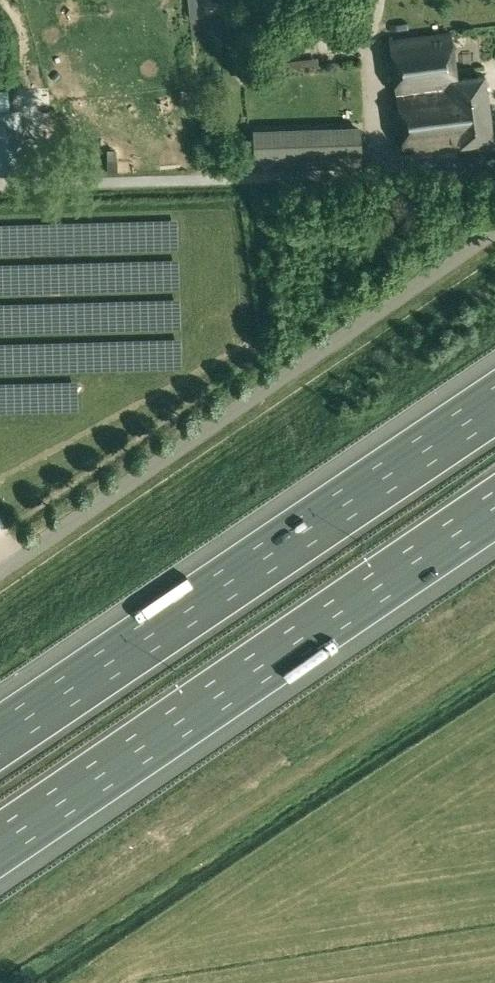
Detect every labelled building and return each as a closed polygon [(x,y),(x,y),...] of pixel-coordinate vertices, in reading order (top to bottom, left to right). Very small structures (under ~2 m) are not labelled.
[(208,10),(224,9),(224,0),(208,0),(208,10)] [(231,24),(230,10),(208,11),(209,25),(231,24)] [(315,41),(314,27),(300,28),(301,42),(315,41)] [(484,74),(456,78),(450,33),(391,40),(404,150),(462,143),(462,145),(492,141),(484,74)] [(325,36),(326,47),(298,48),(299,71),(329,69),(328,56),(339,56),(338,35),(325,36)] [(28,169),(23,106),(0,108),(0,171),(28,169)] [(361,130),(339,131),(341,166),(362,166),(361,130)] [(319,167),(318,131),(297,132),(298,168),(319,167)] [(341,166),(339,131),(318,131),(319,167),(341,166)] [(275,133),(276,168),(298,168),(297,132),(275,133)] [(254,169),(276,168),(275,133),(253,133),(254,169)]
